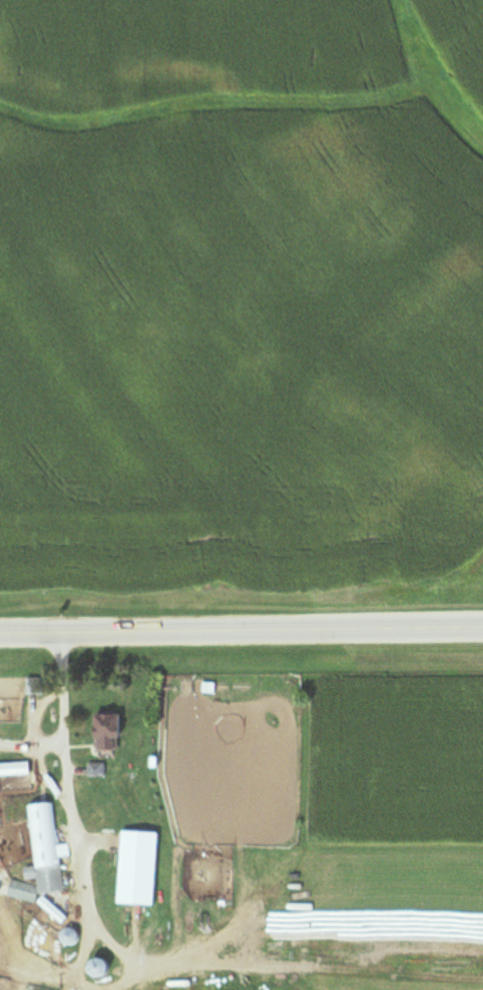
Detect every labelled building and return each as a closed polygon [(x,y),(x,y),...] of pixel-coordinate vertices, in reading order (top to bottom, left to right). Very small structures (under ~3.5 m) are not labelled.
[(118,714),(94,714),(94,749),(118,749),(118,714)] [(29,775),(29,764),(0,764),(0,775),(29,775)] [(104,776),(104,764),(89,764),(89,776),(104,776)] [(30,804),(35,866),(23,867),(24,878),(37,880),(37,887),(10,881),(7,896),(34,902),(63,892),(60,857),(69,856),(67,837),(59,836),(54,802),(30,804)] [(117,903),(155,905),(158,832),(121,830),(117,903)] [(61,942),(73,945),(76,930),(64,927),(61,942)] [(89,976),(105,976),(105,958),(89,958),(89,976)]
